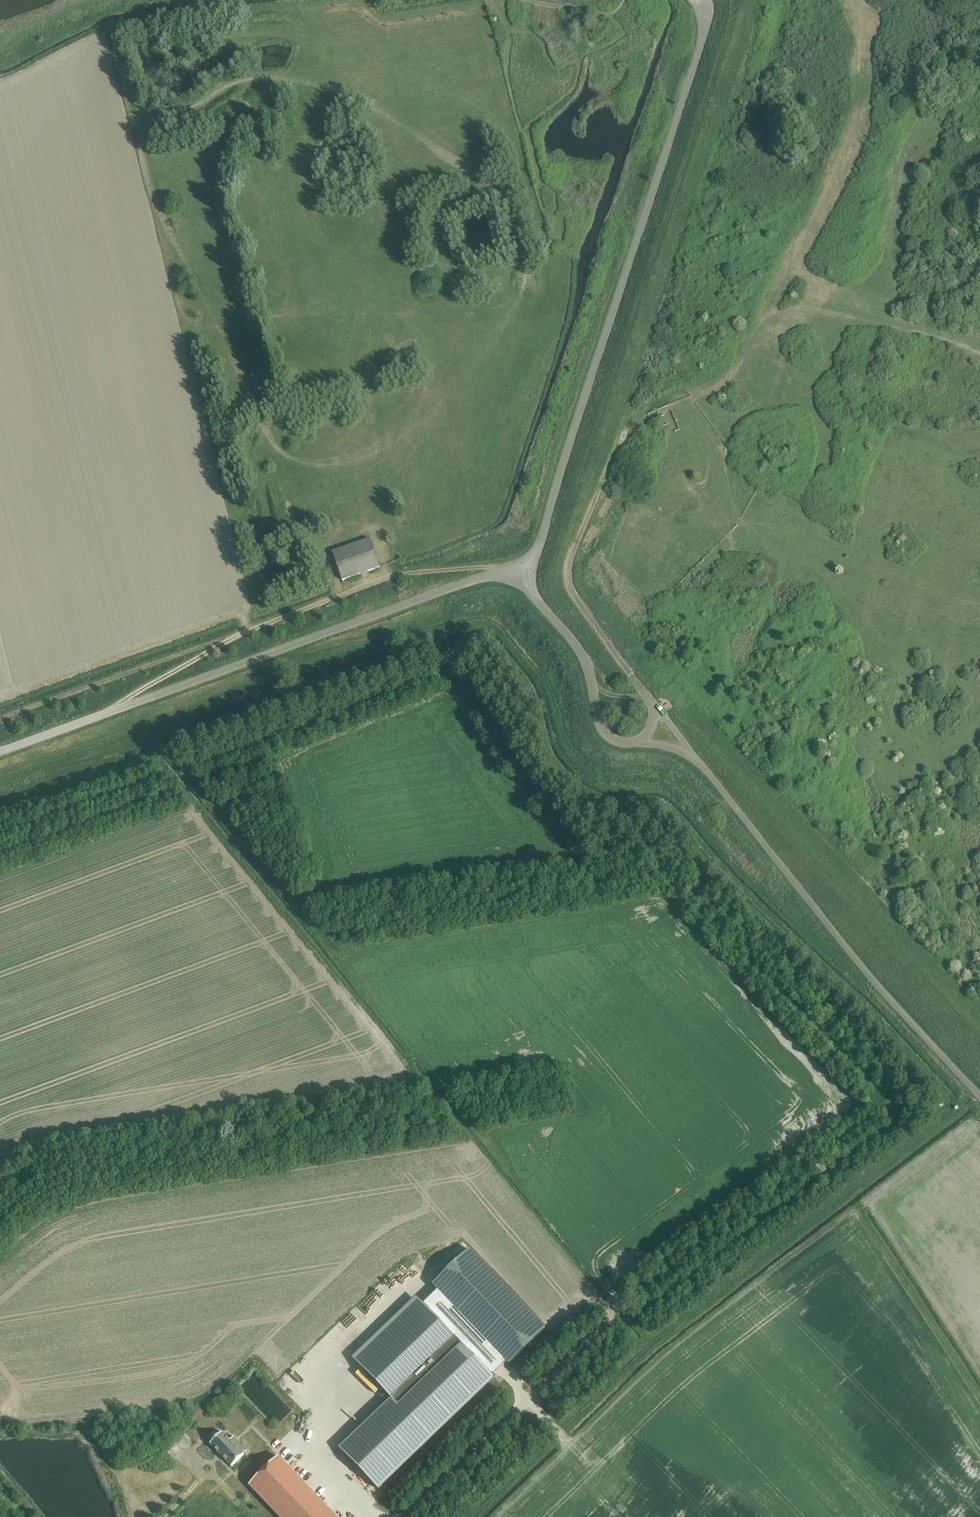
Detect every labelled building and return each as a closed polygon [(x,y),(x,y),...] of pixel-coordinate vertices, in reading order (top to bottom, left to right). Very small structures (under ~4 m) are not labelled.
[(276,387),(270,388),(275,407),(281,405),(276,387)] [(332,552),(342,580),(380,567),(370,539),(332,552)] [(755,1147),(749,1151),(754,1159),(760,1155),(755,1147)] [(469,1248),(432,1283),(509,1364),(510,1362),(546,1328),(469,1248)] [(346,1455),(378,1489),(494,1378),(423,1304),(359,1365),(397,1406),(346,1455)] [(295,1380),(302,1373),(293,1365),(287,1372),(295,1380)] [(352,1396),(365,1390),(360,1379),(347,1385),(352,1396)] [(187,1426),(170,1445),(179,1454),(196,1435),(187,1426)] [(230,1440),(222,1432),(209,1444),(231,1466),(244,1455),(243,1454),(247,1451),(233,1437),(230,1440)] [(280,1516),(336,1516),(278,1456),(249,1484),(280,1516)] [(401,1509),(389,1512),(390,1516),(403,1516),(401,1509)]
